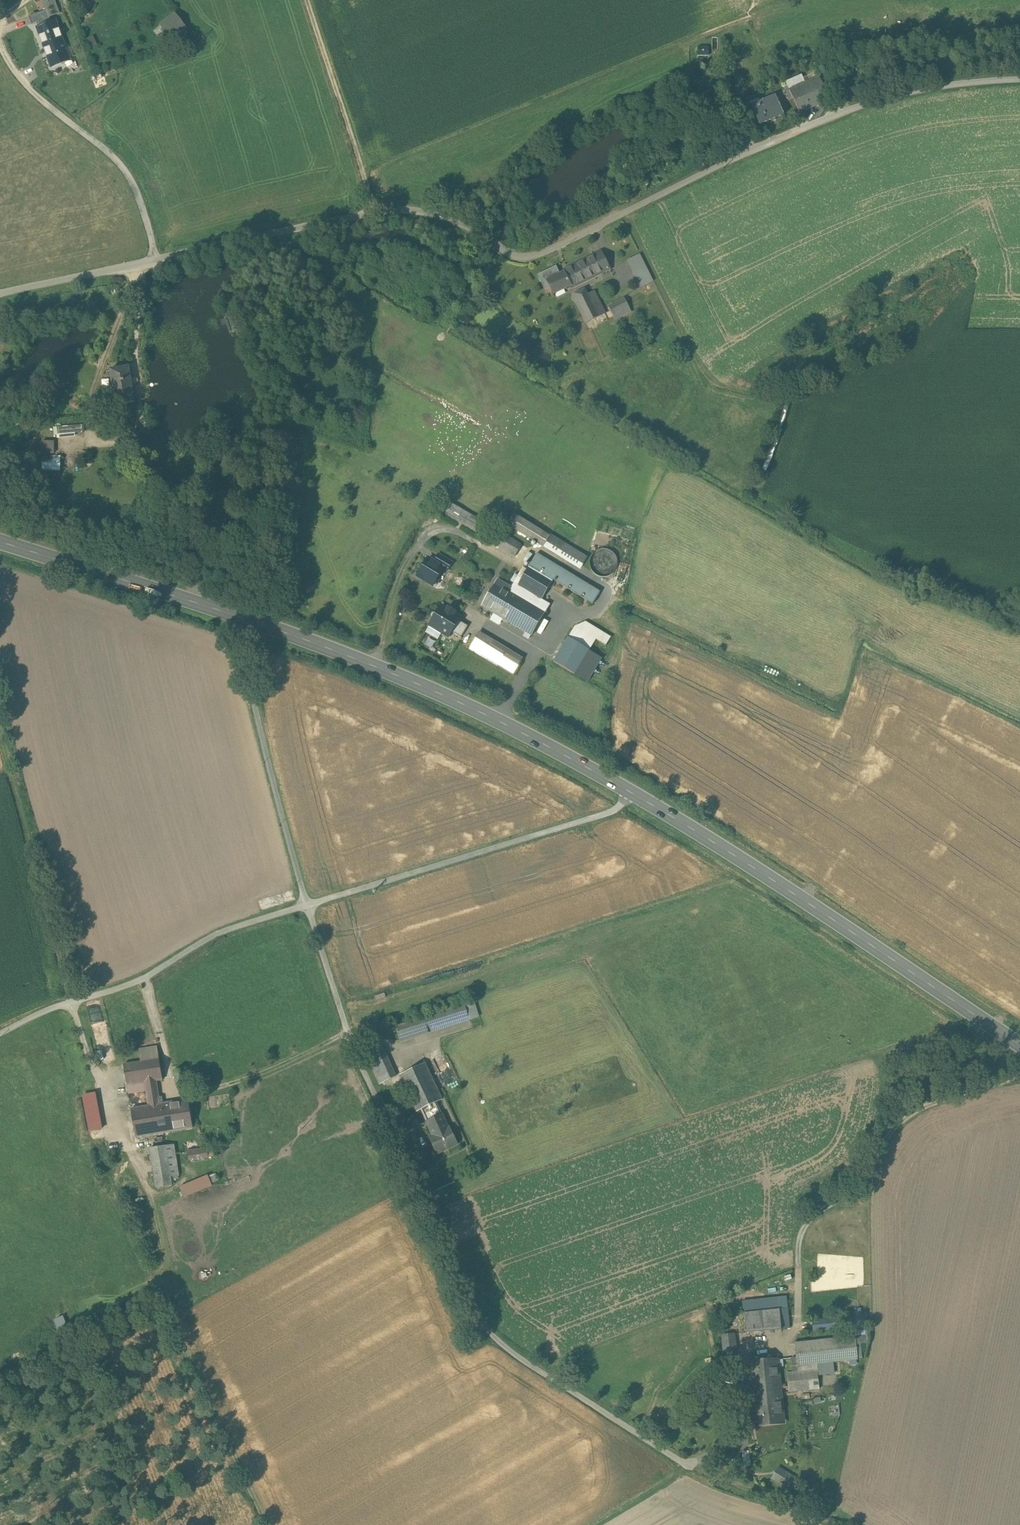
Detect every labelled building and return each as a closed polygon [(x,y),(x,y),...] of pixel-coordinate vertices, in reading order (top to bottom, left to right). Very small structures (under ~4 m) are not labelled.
[(47,10),(49,13),(58,10),(54,0),(47,0),(43,1),(47,10)] [(32,23),(36,22),(50,17),(49,13),(47,10),(29,16),(32,23)] [(50,17),(36,22),(38,27),(52,22),(50,17)] [(52,22),(38,27),(37,27),(41,36),(40,36),(42,44),(43,44),(45,49),(47,49),(62,43),(63,43),(61,38),(62,37),(59,29),(58,29),(56,22),(55,21),(52,22)] [(160,28),(156,25),(150,31),(154,34),(152,37),(155,40),(158,38),(161,40),(167,34),(164,32),(166,29),(162,26),(160,28)] [(45,49),(44,49),(47,57),(48,57),(52,67),(70,61),(63,43),(62,43),(47,49),(45,49)] [(821,78),(790,92),(802,117),(832,103),(821,78)] [(774,96),(752,105),(760,125),(782,116),(774,96)] [(608,248),(566,269),(567,271),(574,285),(570,286),(571,288),(572,288),(575,294),(573,295),(586,323),(605,313),(592,286),(585,289),(581,283),(617,266),(608,248)] [(640,287),(654,281),(642,253),(628,259),(640,287)] [(556,266),(538,275),(546,290),(551,288),(548,280),(560,274),(556,266)] [(560,274),(548,280),(551,288),(554,294),(570,286),(574,285),(567,271),(560,274)] [(631,295),(609,306),(618,325),(640,313),(631,295)] [(233,316),(229,318),(224,319),(230,336),(239,333),(233,316)] [(129,367),(120,368),(119,365),(112,366),(113,369),(110,370),(113,390),(115,403),(116,405),(135,402),(129,367)] [(113,390),(106,391),(108,405),(115,403),(113,390)] [(76,436),(75,431),(83,431),(83,424),(56,425),(56,437),(76,436)] [(59,458),(42,458),(40,470),(59,470),(59,458)] [(515,556),(524,542),(452,502),(444,515),(515,556)] [(508,525),(580,568),(588,553),(554,532),(551,534),(516,513),(508,525)] [(600,592),(537,553),(530,565),(558,582),(593,604),(600,592)] [(452,563),(438,554),(434,561),(444,567),(443,568),(448,570),(452,563)] [(595,583),(602,583),(609,579),(613,573),(613,565),(610,559),(603,555),(596,554),(589,558),(585,564),(585,572),(588,579),(595,583)] [(434,561),(428,558),(418,575),(433,585),(434,583),(436,585),(440,579),(437,578),(443,568),(444,567),(434,561)] [(537,607),(542,599),(547,602),(558,582),(530,565),(512,593),(537,608),(537,607)] [(511,592),(495,583),(482,605),(497,615),(497,614),(511,592)] [(512,593),(511,592),(497,614),(532,635),(532,634),(545,612),(537,608),(512,593)] [(547,602),(542,599),(537,607),(537,608),(545,612),(550,604),(547,602)] [(447,610),(441,606),(430,624),(449,636),(460,617),(453,613),(454,612),(449,608),(447,610)] [(568,637),(591,652),(600,658),(611,638),(586,621),(581,630),(574,626),(568,637)] [(522,658),(479,632),(469,647),(513,674),(522,658)] [(591,652),(568,637),(554,662),(577,676),(591,652)] [(474,1001),(465,1004),(470,1019),(478,1017),(474,1001)] [(465,1004),(424,1016),(429,1032),(470,1019),(465,1004)] [(429,1032),(424,1016),(395,1026),(400,1041),(429,1032)] [(381,1045),(366,1052),(380,1083),(395,1076),(381,1045)] [(158,1046),(139,1049),(141,1061),(160,1058),(158,1046)] [(141,1061),(124,1064),(129,1093),(147,1090),(149,1105),(131,1108),(136,1137),(193,1127),(188,1099),(164,1103),(162,1096),(159,1096),(156,1080),(163,1079),(160,1058),(141,1061)] [(425,1063),(400,1074),(417,1111),(424,1108),(436,1102),(442,1099),(425,1063)] [(183,1070),(174,1071),(176,1086),(185,1084),(184,1075),(183,1070)] [(83,1088),(89,1120),(100,1118),(94,1086),(83,1088)] [(448,1127),(436,1102),(424,1108),(431,1123),(428,1125),(432,1135),(448,1127)] [(100,1118),(89,1120),(93,1144),(104,1142),(100,1118)] [(432,1135),(431,1135),(435,1142),(432,1143),(437,1153),(457,1143),(449,1127),(448,1127),(432,1135)] [(174,1144),(166,1145),(171,1177),(179,1176),(174,1144)] [(166,1145),(150,1148),(156,1188),(173,1185),(171,1177),(166,1145)] [(210,1146),(193,1148),(194,1158),(212,1155),(210,1146)] [(208,1175),(181,1187),(185,1196),(191,1193),(212,1185),(208,1175)] [(786,1296),(743,1301),(744,1313),(779,1309),(788,1308),(786,1296)] [(788,1308),(779,1309),(781,1328),(790,1327),(788,1308)] [(779,1309),(744,1313),(746,1333),(781,1329),(781,1328),(779,1309)] [(55,1318),(58,1327),(67,1325),(65,1316),(55,1318)] [(814,1322),(814,1331),(844,1329),(843,1321),(814,1322)] [(734,1334),(722,1335),(724,1352),(736,1350),(734,1334)] [(798,1372),(779,1374),(781,1393),(783,1394),(789,1393),(789,1392),(819,1389),(817,1370),(816,1370),(815,1364),(837,1361),(858,1359),(855,1337),(795,1343),(798,1372)] [(777,1359),(749,1362),(752,1393),(753,1403),(755,1424),(784,1421),(781,1393),(779,1374),(777,1359)] [(752,1393),(743,1394),(744,1403),(753,1403),(752,1393)] [(750,1450),(744,1451),(745,1465),(752,1464),(750,1450)] [(772,1478),(779,1482),(785,1471),(778,1468),(772,1478)] [(794,1477),(785,1471),(779,1482),(788,1488),(791,1482),(792,1483),(793,1482),(792,1481),(794,1477)]
